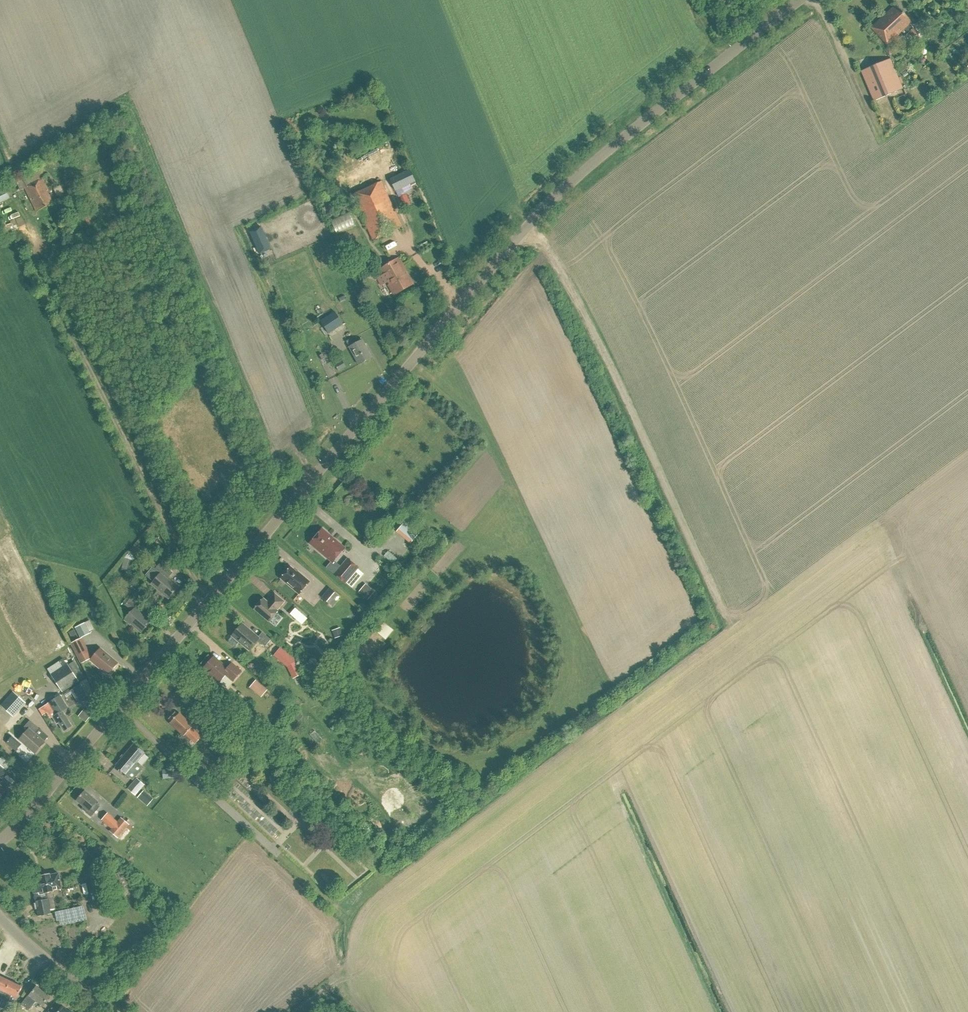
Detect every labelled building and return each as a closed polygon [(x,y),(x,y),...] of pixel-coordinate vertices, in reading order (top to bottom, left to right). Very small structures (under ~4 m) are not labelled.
[(887,45),(900,33),(903,36),(905,35),(910,31),(915,36),(919,32),(911,23),(912,22),(896,5),(872,28),(887,45)] [(862,70),(874,100),(903,88),(890,58),(862,70)] [(900,73),(909,68),(905,61),(896,66),(900,73)] [(45,191),(46,190),(41,180),(24,189),(36,211),(51,203),(45,191)] [(354,194),(374,239),(402,226),(382,181),(354,194)] [(10,199),(4,187),(0,189),(0,204),(10,199)] [(89,227),(97,223),(92,212),(84,216),(89,227)] [(337,234),(355,225),(349,212),(331,220),(337,234)] [(263,226),(250,230),(258,254),(271,250),(263,226)] [(359,227),(338,235),(341,243),(362,234),(359,227)] [(414,284),(405,268),(398,257),(376,269),(379,275),(382,273),(395,295),(414,284)] [(365,275),(376,271),(370,259),(360,264),(365,275)] [(321,320),(329,332),(343,323),(335,311),(321,320)] [(352,338),(347,341),(359,363),(371,357),(361,339),(354,343),(352,338)] [(343,360),(335,365),(338,371),(346,367),(343,360)] [(396,531),(410,543),(420,532),(406,519),(396,531)] [(333,562),(345,547),(323,529),(310,543),(333,562)] [(131,571),(134,559),(125,557),(122,569),(131,571)] [(348,558),(335,574),(346,583),(359,567),(348,558)] [(162,563),(156,570),(153,567),(146,575),(154,582),(152,584),(169,599),(180,588),(169,578),(173,574),(162,563)] [(291,566),(281,578),(299,594),(310,581),(301,574),(301,575),(291,566)] [(353,588),(358,592),(365,583),(360,579),(353,588)] [(375,590),(366,583),(360,591),(369,598),(375,590)] [(330,587),(322,597),(332,606),(340,596),(330,587)] [(263,599),(255,609),(269,621),(278,611),(277,610),(284,602),(275,594),(267,602),(263,599)] [(127,606),(132,611),(126,618),(131,623),(132,622),(142,630),(150,620),(138,609),(141,605),(133,598),(127,606)] [(302,624),(307,618),(295,607),(290,613),(302,624)] [(90,620),(75,626),(80,637),(94,631),(90,620)] [(249,631),(250,630),(242,623),(232,636),(249,651),(258,640),(265,646),(271,640),(262,632),(258,637),(253,632),(252,633),(249,631)] [(340,628),(333,630),(335,637),(342,636),(340,628)] [(75,629),(68,633),(72,641),(79,637),(75,629)] [(80,639),(71,643),(81,662),(90,657),(80,639)] [(281,647),(273,656),(287,667),(293,679),(303,674),(296,660),(281,647)] [(100,648),(90,660),(102,669),(102,668),(109,674),(118,663),(100,648)] [(208,673),(208,675),(212,678),(214,678),(219,682),(224,677),(227,676),(233,681),(241,671),(232,663),(227,669),(213,657),(203,669),(208,673)] [(68,664),(50,675),(61,692),(79,681),(68,664)] [(268,690),(257,680),(251,687),(262,697),(268,690)] [(78,704),(88,699),(81,684),(71,689),(78,704)] [(0,705),(13,716),(25,702),(13,691),(0,705)] [(47,704),(55,716),(52,718),(55,724),(58,722),(64,731),(72,727),(62,711),(68,708),(60,696),(47,704)] [(78,717),(86,722),(91,714),(83,709),(78,717)] [(168,719),(171,722),(170,724),(182,735),(179,738),(187,745),(191,740),(195,744),(201,737),(197,733),(202,728),(195,721),(193,725),(180,713),(178,715),(175,713),(168,719)] [(25,726),(28,729),(19,739),(35,753),(45,742),(35,733),(40,728),(30,720),(25,726)] [(11,737),(6,743),(15,751),(20,746),(11,737)] [(133,744),(114,765),(132,780),(142,768),(135,763),(143,753),(133,744)] [(1,777),(6,771),(5,771),(12,764),(2,755),(0,758),(0,777),(1,777)] [(165,770),(166,778),(176,777),(176,769),(165,770)] [(143,784),(135,778),(126,788),(134,795),(143,784)] [(1,797),(10,786),(3,780),(0,784),(0,796),(1,797)] [(147,806),(153,799),(144,790),(137,797),(147,806)] [(96,804),(97,802),(84,791),(75,801),(82,807),(80,809),(90,817),(99,807),(96,804)] [(107,813),(100,820),(110,829),(109,831),(117,838),(129,825),(120,817),(117,822),(107,813)] [(312,817),(308,822),(315,829),(320,824),(312,817)] [(95,844),(91,848),(98,854),(102,849),(95,844)] [(40,876),(31,877),(38,915),(50,912),(48,897),(41,898),(41,894),(62,890),(59,871),(40,875),(40,876)] [(3,991),(5,992),(10,981),(0,976),(0,990),(3,991)] [(21,986),(10,981),(5,992),(3,991),(0,997),(0,998),(1,999),(0,1001),(0,1007),(4,1009),(11,995),(16,997),(21,986)] [(28,993),(20,1003),(28,1010),(36,1000),(41,1005),(48,996),(36,986),(29,994),(28,993)]
